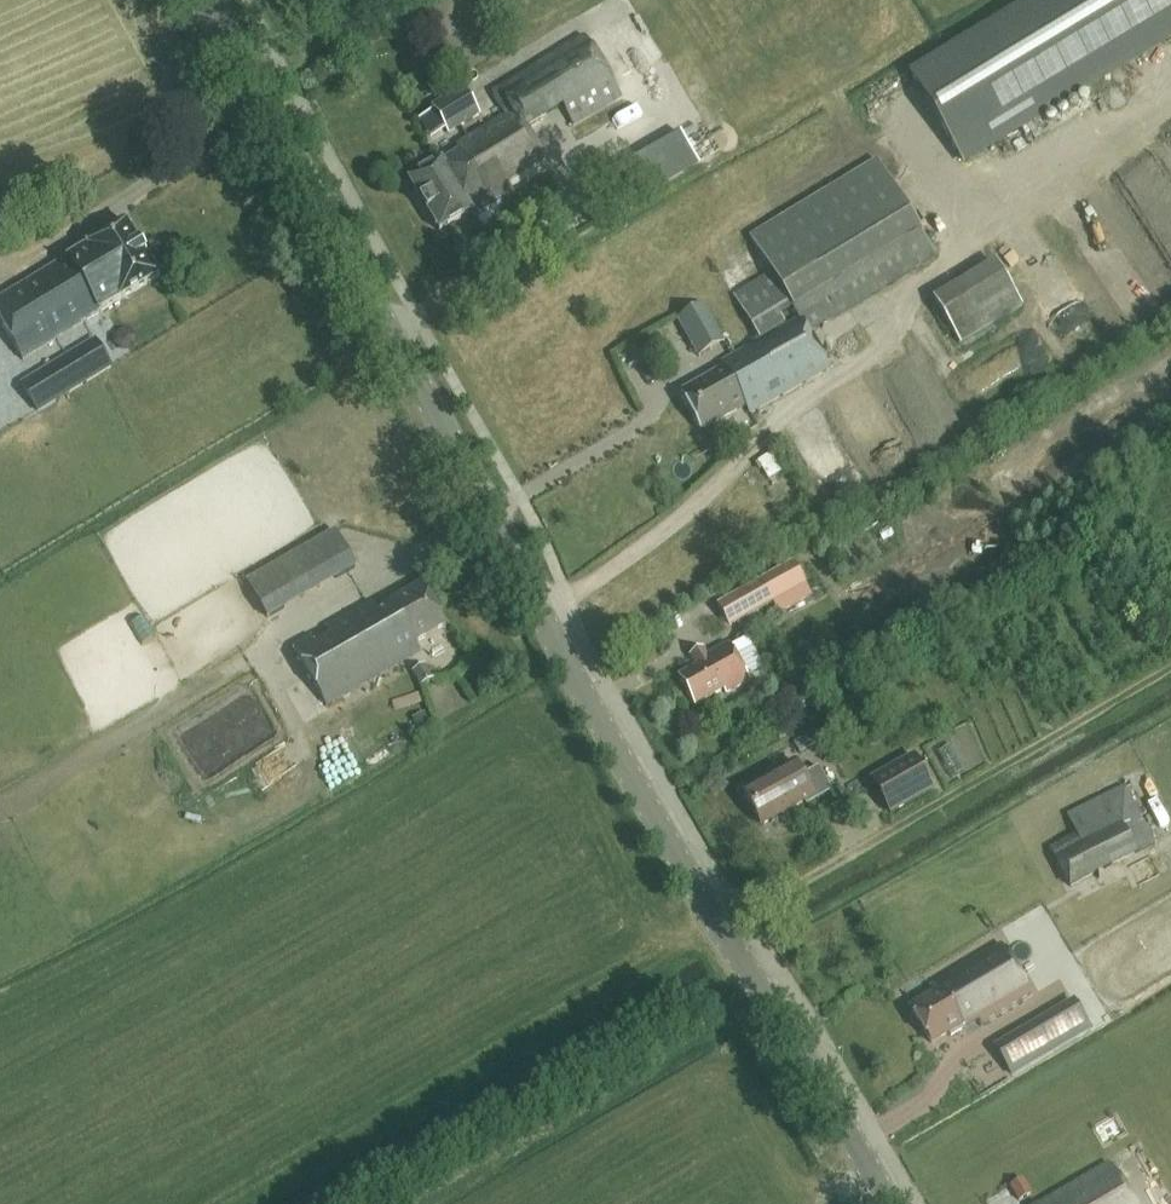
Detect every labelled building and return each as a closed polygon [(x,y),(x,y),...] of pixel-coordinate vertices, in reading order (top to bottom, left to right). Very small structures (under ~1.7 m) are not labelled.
[(913,76),(963,160),(1170,34),(1170,0),(1039,0),(913,76)] [(506,115),(468,139),(456,146),(460,151),(442,162),(441,161),(411,179),(410,179),(408,180),(439,231),(442,230),(441,229),(471,212),(474,218),(496,204),(492,198),(547,165),(524,128),(561,105),(573,125),(622,97),(614,84),(633,73),(607,30),(587,41),(584,35),(492,92),(506,115)] [(448,133),(460,126),(478,114),(463,88),(432,106),(448,133)] [(667,181),(690,169),(673,137),(650,149),(667,181)] [(732,295),(760,340),(722,361),(725,367),(679,393),(700,431),(746,405),(750,413),(830,369),(810,332),(912,271),(937,255),(898,195),(875,158),(748,236),(771,272),(732,295)] [(159,276),(126,221),(125,222),(125,223),(0,298),(0,322),(22,360),(86,321),(86,320),(157,277),(159,276)] [(998,265),(935,301),(958,343),(1022,307),(998,265)] [(724,342),(702,303),(677,317),(698,356),(724,342)] [(26,392),(0,408),(0,432),(37,410),(38,411),(111,367),(94,339),(21,384),(26,392)] [(993,362),(1005,376),(1015,367),(1003,354),(993,362)] [(925,374),(902,387),(917,411),(939,398),(925,374)] [(312,601),(360,572),(345,547),(297,575),(312,601)] [(717,605),(729,626),(804,584),(792,563),(717,605)] [(264,571),(247,581),(268,617),(285,607),(264,571)] [(415,643),(445,625),(422,584),(376,611),(371,602),(326,628),(331,637),(316,645),(311,636),(292,647),(326,706),(420,652),(415,643)] [(726,694),(750,681),(729,643),(697,661),(700,665),(679,677),(695,706),(723,690),(726,694)] [(421,686),(434,679),(425,664),(412,671),(421,686)] [(982,722),(954,727),(956,737),(947,738),(953,770),(990,764),(982,722)] [(338,789),(367,773),(352,747),(342,753),(327,726),(309,737),(338,789)] [(891,816),(933,792),(914,757),(871,781),(891,816)] [(818,766),(802,775),(794,761),(742,791),(761,826),(804,801),(806,805),(832,790),(818,766)] [(1074,785),(1063,792),(1073,811),(1067,814),(1076,834),(1049,848),(1070,886),(1111,867),(1137,854),(1137,853),(1156,843),(1144,818),(1142,818),(1125,785),(1085,805),(1074,785)] [(981,1022),(1030,993),(1001,945),(930,987),(934,994),(910,1008),(931,1043),(949,1032),(951,1036),(962,1029),(960,1026),(977,1016),(981,1022)] [(1000,1042),(1003,1046),(1016,1067),(1017,1070),(1097,1022),(1079,994),(1000,1042)] [(999,1077),(1016,1067),(1003,1046),(986,1056),(999,1077)] [(1109,1164),(1041,1203),(1132,1203),(1109,1164)] [(1016,1202),(1019,1200),(1032,1193),(1032,1192),(1023,1178),(1008,1187),(1016,1202)]
